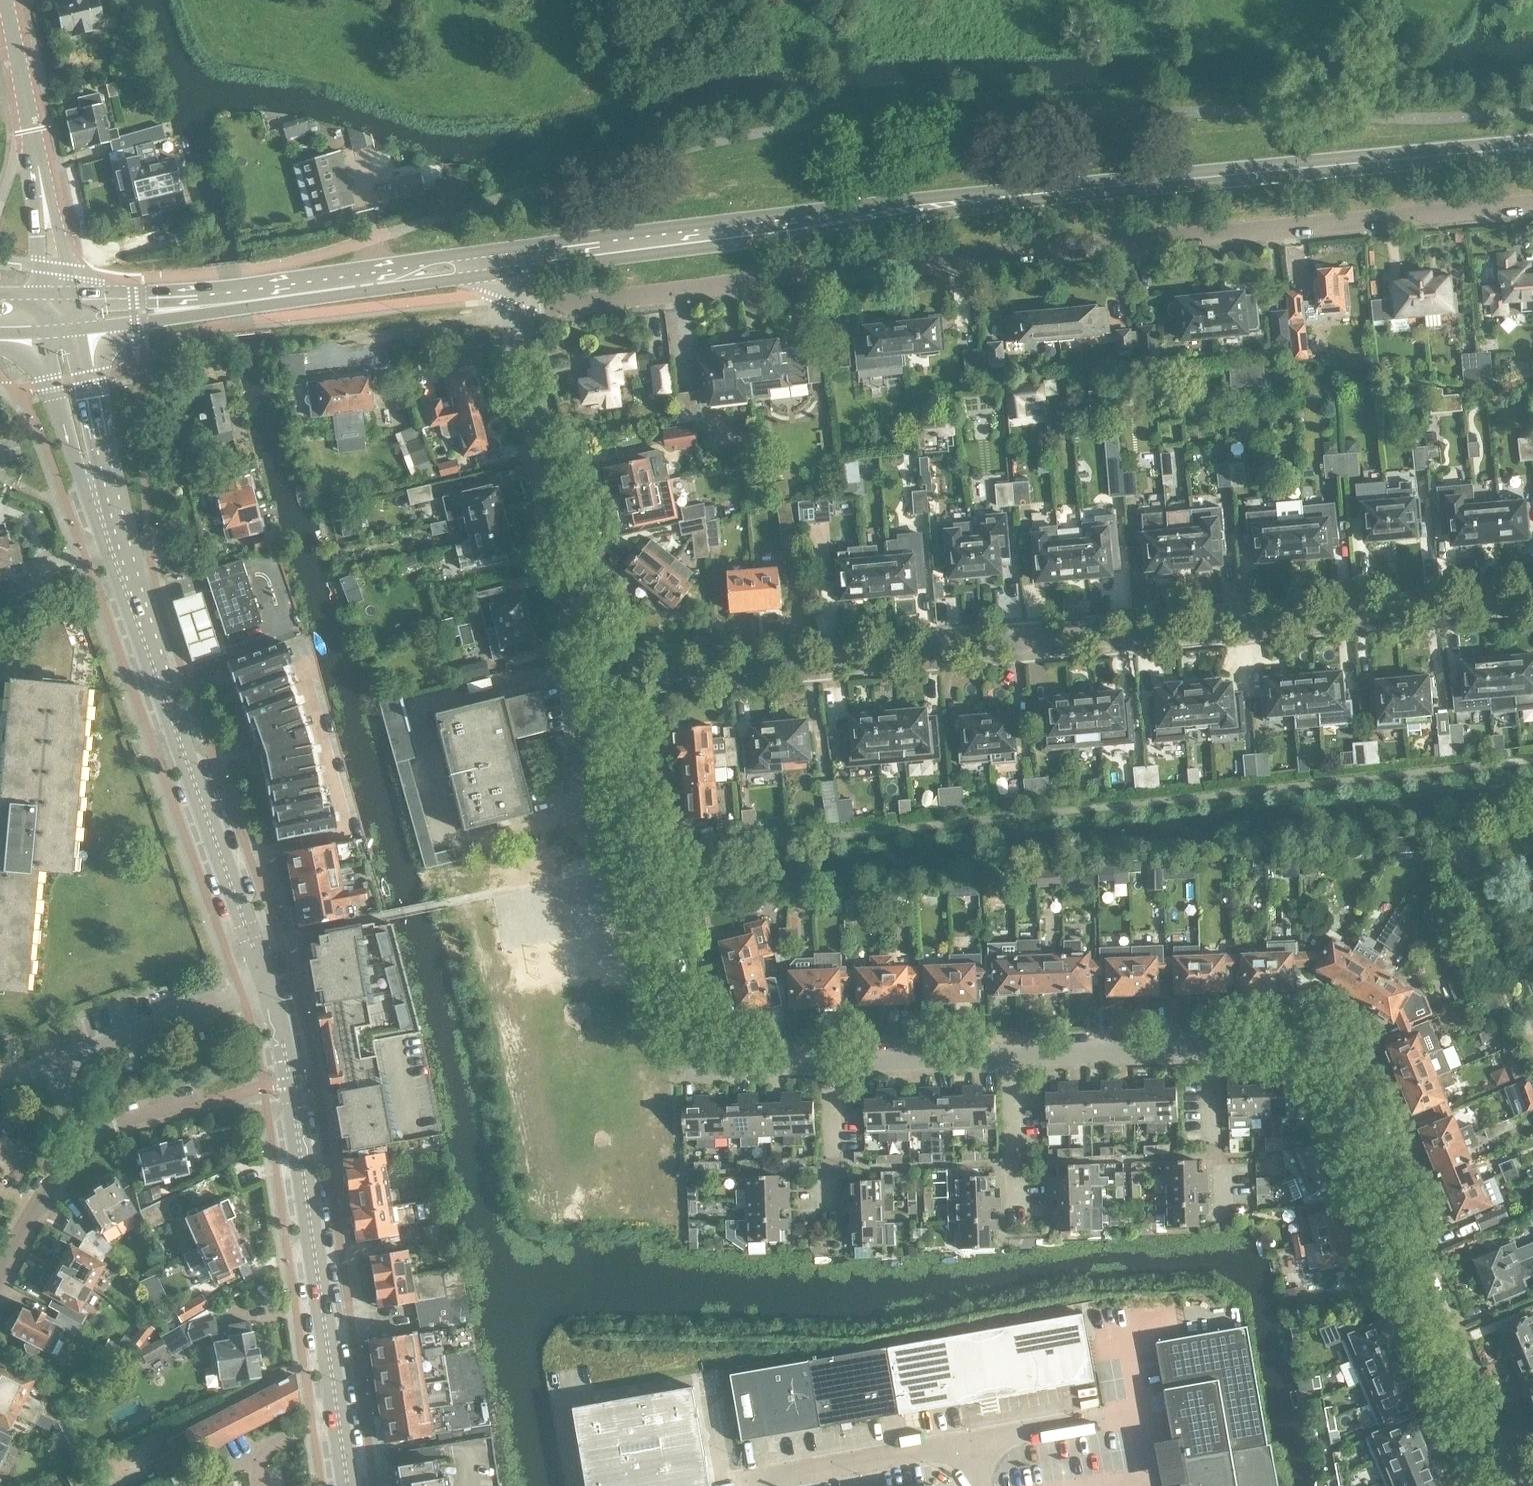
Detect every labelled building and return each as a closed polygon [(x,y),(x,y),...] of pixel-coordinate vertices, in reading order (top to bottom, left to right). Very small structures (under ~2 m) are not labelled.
[(64,1),(56,4),(64,31),(72,29),(73,35),(95,29),(94,23),(102,21),(96,0),(64,0),(64,1)] [(107,85),(110,99),(119,97),(116,83),(107,85)] [(166,139),(165,139),(163,129),(161,123),(117,135),(116,129),(109,131),(100,93),(79,98),(81,108),(67,111),(71,128),(75,148),(110,140),(113,152),(166,139)] [(365,135),(348,131),(353,145),(362,147),(365,135)] [(165,139),(113,152),(110,153),(121,202),(126,201),(130,217),(119,219),(123,236),(142,231),(138,215),(184,205),(170,143),(171,143),(170,138),(166,139),(165,139)] [(355,203),(345,169),(340,151),(299,163),(300,166),(296,167),(299,177),(302,176),(314,215),(355,203)] [(404,189),(416,187),(413,173),(401,176),(404,189)] [(1499,255),(1501,288),(1484,289),(1485,304),(1493,303),(1494,315),(1507,314),(1507,302),(1522,301),(1522,314),(1532,313),(1532,278),(1528,278),(1523,278),(1522,272),(1514,273),(1513,254),(1499,255)] [(1320,281),(1315,282),(1317,302),(1303,304),(1302,291),(1287,293),(1294,361),(1309,359),(1305,325),(1328,323),(1327,317),(1345,316),(1344,307),(1350,307),(1348,282),(1352,282),(1351,269),(1319,272),(1320,281)] [(1421,274),(1425,316),(1455,313),(1452,275),(1434,276),(1434,273),(1421,274)] [(1391,280),(1393,298),(1371,300),(1373,320),(1425,316),(1421,274),(1407,275),(1407,279),(1391,280)] [(1244,293),(1210,297),(1215,336),(1247,332),(1245,310),(1252,309),(1255,307),(1254,298),(1251,295),(1244,296),(1244,293)] [(1215,336),(1210,297),(1178,300),(1178,303),(1170,303),(1167,307),(1168,316),(1172,318),(1179,317),(1182,340),(1215,336)] [(1057,312),(1060,338),(1109,333),(1107,317),(1097,318),(1096,308),(1057,312)] [(1285,311),(1273,313),(1277,353),(1290,352),(1285,311)] [(1060,338),(1057,312),(1018,316),(1019,326),(1010,326),(1012,342),(1060,338)] [(903,325),(906,353),(920,352),(921,358),(941,356),(946,349),(945,345),(940,340),(938,321),(903,325)] [(890,355),(906,353),(903,325),(867,329),(868,338),(855,339),(858,371),(892,368),(890,355)] [(1144,357),(1157,355),(1154,327),(1141,328),(1144,357)] [(1120,350),(1132,349),(1130,331),(1118,332),(1120,350)] [(761,344),(760,340),(747,342),(754,395),(770,393),(769,390),(822,383),(819,360),(798,362),(797,353),(792,349),(787,350),(786,341),(761,344)] [(754,399),(754,395),(747,342),(734,343),(735,347),(709,350),(710,358),(705,359),(701,364),(706,405),(754,399)] [(992,363),(1005,362),(1003,343),(991,344),(992,363)] [(968,371),(979,370),(977,350),(966,351),(968,371)] [(1475,353),(1477,388),(1478,388),(1492,387),(1490,352),(1475,353)] [(1463,385),(1477,388),(1475,353),(1460,354),(1463,385)] [(621,369),(635,367),(634,356),(593,360),(596,380),(582,382),(584,402),(601,400),(602,407),(620,405),(618,384),(622,383),(621,369)] [(668,367),(653,368),(653,380),(656,395),(671,394),(668,367)] [(439,422),(477,413),(467,374),(449,378),(452,391),(449,392),(452,408),(441,411),(439,400),(425,403),(430,425),(439,422)] [(343,379),(350,436),(350,437),(377,434),(373,407),(370,376),(343,379)] [(343,379),(307,383),(308,394),(307,395),(305,397),(305,399),(305,402),(307,404),(309,405),(311,417),(335,414),(337,438),(350,436),(343,379)] [(220,442),(233,439),(224,392),(225,391),(223,381),(194,386),(205,443),(219,440),(220,442)] [(680,424),(703,421),(699,393),(676,395),(680,424)] [(477,413),(439,422),(442,434),(447,437),(459,434),(464,454),(485,449),(477,413)] [(701,446),(697,424),(665,429),(668,452),(701,446)] [(439,475),(419,425),(401,432),(420,480),(439,475)] [(1519,461),(1532,460),(1531,437),(1517,438),(1519,461)] [(1467,442),(1468,457),(1479,457),(1478,441),(1467,442)] [(1424,446),(1426,469),(1440,468),(1437,445),(1424,446)] [(1412,471),(1426,469),(1424,446),(1410,447),(1412,471)] [(202,468),(197,448),(189,449),(194,470),(202,468)] [(636,455),(637,461),(605,467),(608,481),(620,478),(622,488),(654,482),(651,468),(663,466),(660,450),(636,455)] [(1173,451),(1162,452),(1165,484),(1173,483),(1172,472),(1175,471),(1173,451)] [(1341,454),(1343,477),(1357,475),(1355,452),(1341,454)] [(1323,478),(1343,477),(1341,454),(1321,455),(1323,478)] [(1121,473),(1121,472),(1121,473),(1119,456),(1106,458),(1109,497),(1123,496),(1121,473)] [(1271,457),(1272,472),(1283,471),(1281,456),(1271,457)] [(238,463),(239,471),(258,467),(256,459),(238,463)] [(456,459),(437,464),(440,476),(459,471),(456,459)] [(1230,461),(1232,484),(1245,483),(1243,460),(1230,461)] [(1218,485),(1232,484),(1230,461),(1216,462),(1218,485)] [(1121,473),(1123,496),(1136,494),(1134,471),(1121,472),(1121,473)] [(222,511),(255,503),(248,476),(213,485),(215,495),(219,497),(222,511)] [(1068,492),(1079,491),(1078,476),(1067,477),(1068,492)] [(666,480),(654,482),(622,488),(628,513),(671,505),(666,480)] [(1013,505),(1016,505),(1030,504),(1028,481),(1011,482),(1013,505)] [(773,484),(775,501),(789,498),(787,482),(773,484)] [(996,506),(1011,505),(1013,505),(1011,482),(994,483),(996,506)] [(1357,485),(1358,499),(1362,498),(1366,540),(1391,538),(1390,532),(1387,496),(1387,490),(1386,482),(1357,485)] [(1390,532),(1391,538),(1416,535),(1414,521),(1420,521),(1418,498),(1412,498),(1411,482),(1398,483),(1398,489),(1387,490),(1387,496),(1390,532)] [(457,518),(500,508),(494,484),(447,495),(450,507),(454,506),(457,518)] [(407,506),(430,501),(427,485),(404,490),(407,506)] [(926,490),(928,513),(942,512),(940,489),(926,490)] [(915,514),(928,513),(926,490),(913,491),(915,514)] [(1498,503),(1501,539),(1526,537),(1522,496),(1510,497),(1511,502),(1498,503)] [(789,498),(775,501),(780,531),(794,529),(789,498)] [(885,511),(884,499),(873,500),(874,512),(885,511)] [(1501,539),(1498,503),(1486,504),(1486,499),(1474,500),(1477,537),(1477,541),(1501,539)] [(1303,520),(1302,507),(1302,500),(1278,502),(1278,510),(1279,522),(1283,559),(1306,557),(1307,557),(1303,520)] [(1453,544),(1477,541),(1477,537),(1474,500),(1473,500),(1473,505),(1462,506),(1461,501),(1449,502),(1453,544)] [(828,501),(797,502),(799,526),(830,523),(828,501)] [(262,530),(255,503),(222,511),(226,526),(224,529),(226,539),(262,530)] [(706,521),(717,518),(714,504),(704,505),(704,503),(677,508),(680,522),(706,516),(706,521)] [(1333,505),(1302,507),(1303,520),(1306,557),(1307,557),(1331,554),(1331,544),(1337,543),(1333,505)] [(1221,506),(1191,509),(1196,566),(1197,566),(1197,570),(1210,569),(1210,565),(1221,564),(1220,552),(1225,552),(1221,506)] [(467,528),(470,540),(505,532),(500,508),(457,518),(460,530),(467,528)] [(1191,509),(1167,511),(1172,568),(1196,566),(1193,529),(1191,509)] [(1283,559),(1279,522),(1278,510),(1247,513),(1251,551),(1257,550),(1258,561),(1283,559)] [(1167,511),(1165,511),(1142,514),(1148,570),(1157,570),(1157,574),(1171,573),(1171,568),(1172,568),(1167,511)] [(972,527),(973,538),(976,574),(1001,572),(1000,561),(1009,560),(1005,514),(984,516),(985,525),(972,527)] [(682,534),(693,532),(707,530),(706,521),(706,516),(680,522),(682,534)] [(706,521),(707,530),(709,547),(722,545),(720,518),(717,518),(706,521)] [(445,532),(442,522),(428,526),(430,536),(445,532)] [(12,574),(9,565),(21,562),(16,543),(9,545),(4,525),(0,526),(0,577),(12,574)] [(1084,541),(1087,578),(1112,576),(1108,528),(1095,530),(1096,540),(1084,541)] [(976,574),(973,538),(961,539),(960,529),(947,530),(952,577),(976,574)] [(708,547),(709,547),(707,530),(693,532),(696,557),(709,556),(708,547)] [(1087,578),(1084,541),(1083,536),(1072,537),(1071,534),(1067,530),(1059,531),(1060,543),(1063,580),(1087,578)] [(470,540),(455,544),(461,568),(476,564),(511,556),(505,532),(470,540)] [(1063,580),(1060,543),(1047,545),(1046,534),(1034,536),(1038,582),(1063,580)] [(878,552),(877,545),(863,546),(864,560),(867,596),(892,594),(888,551),(878,552)] [(842,598),(867,596),(864,560),(863,546),(848,547),(848,552),(838,552),(842,598)] [(892,594),(917,592),(913,546),(901,547),(901,550),(888,551),(892,594)] [(652,589),(676,558),(662,547),(655,555),(646,547),(628,569),(652,589)] [(676,558),(652,589),(675,608),(693,586),(686,581),(693,572),(676,558)] [(226,635),(262,623),(245,570),(241,559),(205,571),(209,581),(226,635)] [(754,570),(758,609),(783,607),(780,568),(754,570)] [(758,609),(754,570),(729,573),(732,611),(758,609)] [(351,577),(334,579),(337,592),(353,590),(351,577)] [(486,629),(527,619),(520,590),(506,594),(504,585),(477,592),(486,629)] [(202,592),(173,601),(191,662),(222,652),(202,592)] [(23,991),(34,869),(68,872),(84,688),(69,687),(73,652),(60,618),(0,657),(0,682),(11,683),(0,799),(0,989),(23,991)] [(493,657),(503,654),(534,647),(527,619),(486,629),(493,657)] [(460,635),(472,632),(470,623),(458,626),(460,635)] [(472,632),(460,635),(463,645),(475,642),(472,632)] [(309,744),(281,667),(290,664),(282,641),(226,662),(256,744),(262,742),(265,751),(260,753),(277,840),(336,828),(332,807),(322,809),(309,744)] [(1515,693),(1516,707),(1532,706),(1532,656),(1512,658),(1515,693)] [(1488,660),(1491,702),(1502,701),(1502,694),(1515,693),(1512,658),(1488,660)] [(459,666),(462,679),(490,672),(486,659),(459,666)] [(1467,704),(1482,702),(1491,702),(1488,660),(1463,662),(1467,704)] [(1316,675),(1321,724),(1352,722),(1351,710),(1345,711),(1341,673),(1316,675)] [(1321,726),(1321,724),(1316,675),(1292,678),(1295,713),(1294,713),(1295,728),(1321,726)] [(492,687),(490,678),(466,683),(467,684),(468,693),(492,687)] [(1292,678),(1267,680),(1269,696),(1262,697),(1264,722),(1271,721),(1272,724),(1275,726),(1278,726),(1281,723),(1282,720),(1282,714),(1294,713),(1295,713),(1292,678)] [(1428,678),(1403,680),(1406,716),(1407,724),(1422,722),(1422,720),(1432,719),(1428,678)] [(1378,682),(1379,693),(1372,694),(1376,731),(1408,728),(1407,724),(1406,716),(1403,680),(1378,682)] [(1206,686),(1209,722),(1224,721),(1225,727),(1235,726),(1231,684),(1206,686)] [(1209,722),(1206,686),(1182,688),(1185,724),(1186,730),(1198,729),(1197,723),(1209,722)] [(1182,688),(1157,690),(1158,701),(1151,701),(1154,741),(1186,738),(1186,730),(1185,724),(1182,688)] [(502,696),(465,705),(434,713),(463,830),(531,813),(512,738),(547,730),(537,691),(503,699),(502,696)] [(1096,695),(1100,742),(1100,744),(1133,742),(1129,703),(1122,703),(1121,693),(1096,695)] [(1072,697),(1076,745),(1100,742),(1096,695),(1072,697)] [(402,697),(378,704),(407,810),(421,805),(408,759),(418,757),(402,697)] [(1045,747),(1076,745),(1072,697),(1048,699),(1050,728),(1044,728),(1045,747)] [(926,710),(901,712),(905,760),(938,757),(935,718),(927,718),(926,710)] [(901,712),(877,714),(881,761),(881,762),(905,760),(901,712)] [(881,761),(877,714),(852,716),(853,726),(846,726),(849,764),(881,761)] [(1013,714),(988,716),(991,753),(1003,752),(1004,758),(1017,757),(1013,714)] [(1449,725),(1448,714),(1437,715),(1439,735),(1441,756),(1451,754),(1449,725)] [(992,761),(991,753),(988,716),(963,719),(965,747),(959,748),(960,763),(992,761)] [(780,719),(784,761),(799,759),(799,764),(811,763),(808,721),(796,722),(795,718),(780,719)] [(768,762),(784,761),(780,719),(765,720),(765,725),(754,726),(757,768),(768,767),(768,762)] [(1449,725),(1451,754),(1465,753),(1462,725),(1449,726),(1449,725)] [(685,756),(715,754),(712,726),(672,729),(674,749),(680,748),(681,757),(685,756)] [(728,753),(737,752),(735,727),(724,728),(726,753),(728,753)] [(1492,735),(1494,751),(1505,750),(1503,734),(1492,735)] [(1379,762),(1376,739),(1364,741),(1367,763),(1379,762)] [(1367,763),(1364,741),(1352,742),(1354,765),(1367,763)] [(1269,774),(1266,751),(1254,753),(1257,776),(1269,774)] [(688,786),(717,783),(716,766),(739,764),(737,752),(728,753),(726,753),(715,754),(685,756),(688,786)] [(1257,776),(1254,753),(1242,754),(1244,777),(1257,776)] [(1296,755),(1298,771),(1309,770),(1307,754),(1296,755)] [(1144,768),(1145,788),(1158,787),(1155,766),(1144,768)] [(1189,767),(1190,783),(1201,782),(1200,766),(1189,767)] [(1136,789),(1145,788),(1144,768),(1133,769),(1136,789)] [(1052,798),(1049,775),(1037,777),(1039,799),(1052,798)] [(1096,777),(1098,793),(1109,792),(1107,776),(1096,777)] [(1039,799),(1037,777),(1024,778),(1027,801),(1039,799)] [(840,821),(837,801),(837,798),(834,779),(821,781),(828,822),(840,821)] [(717,783),(688,786),(690,819),(720,816),(717,783)] [(966,807),(964,785),(951,786),(954,809),(966,807)] [(954,809),(951,786),(939,787),(942,810),(954,809)] [(840,821),(854,820),(852,797),(837,798),(837,801),(840,821)] [(900,799),(901,815),(912,813),(911,798),(900,799)] [(746,831),(759,830),(756,809),(743,810),(746,831)] [(721,834),(742,832),(740,820),(720,822),(721,834)] [(340,866),(358,863),(354,839),(287,852),(292,876),(340,866)] [(1299,857),(1305,873),(1315,869),(1310,855),(1311,854),(1307,845),(1299,848),(1302,856),(1299,857)] [(1252,850),(1253,868),(1265,868),(1264,850),(1252,850)] [(442,864),(439,853),(422,858),(425,869),(442,864)] [(1119,874),(1120,874),(1131,873),(1131,871),(1131,866),(1131,861),(1118,862),(1119,874)] [(1131,861),(1131,866),(1131,871),(1143,871),(1142,861),(1131,861)] [(1165,888),(1164,864),(1149,864),(1149,888),(1165,888)] [(345,890),(343,879),(340,866),(292,876),(296,900),(345,890)] [(692,870),(695,882),(707,879),(704,867),(692,870)] [(1082,886),(1096,886),(1095,874),(1082,874),(1082,886)] [(967,898),(981,898),(980,883),(967,883),(967,898)] [(345,890),(296,900),(301,925),(353,915),(351,900),(367,897),(366,888),(349,891),(349,890),(345,891),(345,890)] [(911,894),(900,894),(901,901),(905,905),(911,905),(911,894)] [(846,912),(860,911),(859,896),(846,898),(846,912)] [(847,916),(846,912),(846,898),(812,901),(812,906),(833,904),(833,916),(847,916)] [(773,901),(774,911),(787,910),(787,900),(773,901)] [(1032,930),(1041,930),(1040,914),(1031,914),(1032,930)] [(1400,920),(1399,919),(1392,915),(1378,937),(1386,943),(1400,920)] [(1400,920),(1386,943),(1394,948),(1402,935),(1406,922),(1400,918),(1399,919),(1400,920)] [(339,1137),(384,1129),(388,1124),(373,1041),(419,1032),(391,924),(374,927),(374,923),(325,931),(326,934),(317,935),(318,943),(304,946),(307,962),(308,962),(313,989),(312,989),(315,1005),(318,1005),(319,1011),(317,1011),(320,1027),(322,1026),(330,1068),(327,1069),(330,1086),(333,1085),(334,1092),(331,1092),(334,1109),(335,1109),(340,1135),(339,1135),(339,1137)] [(788,927),(789,942),(798,942),(797,923),(788,923),(788,927)] [(779,942),(789,942),(788,927),(778,927),(779,942)] [(728,963),(759,955),(775,951),(771,932),(723,943),(728,963)] [(1268,989),(1292,988),(1292,966),(1301,966),(1301,953),(1300,937),(1266,938),(1267,955),(1268,989)] [(1063,956),(1064,989),(1065,989),(1065,991),(1090,990),(1089,974),(1099,973),(1099,960),(1089,961),(1089,953),(1081,953),(1081,938),(1063,938),(1063,955),(1063,956)] [(1301,953),(1301,966),(1317,965),(1313,970),(1333,983),(1353,952),(1333,939),(1325,952),(1301,953)] [(1018,956),(1018,944),(1018,940),(988,941),(989,952),(986,953),(986,965),(983,965),(984,978),(987,978),(988,989),(996,989),(995,994),(1019,993),(1018,956)] [(1354,994),(1379,954),(1380,952),(1361,940),(1353,952),(1333,983),(1335,984),(1336,983),(1354,994)] [(1041,990),(1040,957),(1039,957),(1039,943),(1018,944),(1018,956),(1019,993),(1020,992),(1021,990),(1041,990)] [(1134,993),(1133,959),(1133,945),(1100,946),(1100,960),(1099,960),(1099,973),(1109,973),(1110,993),(1134,993)] [(790,958),(790,948),(774,951),(776,962),(790,958)] [(881,955),(882,1002),(909,1002),(908,1000),(916,1000),(915,981),(917,980),(916,967),(893,968),(892,954),(881,955)] [(1379,954),(1354,994),(1373,1006),(1372,1008),(1392,977),(1391,977),(1391,978),(1389,977),(1397,965),(1379,954)] [(733,985),(765,977),(759,955),(728,963),(733,985)] [(849,1004),(882,1002),(881,955),(869,955),(869,969),(848,970),(849,1004)] [(1235,990),(1268,989),(1267,955),(1234,956),(1234,968),(1235,990)] [(1041,990),(1064,989),(1063,956),(1040,957),(1041,990)] [(1226,968),(1234,968),(1234,956),(1200,957),(1201,991),(1226,990),(1225,985),(1227,985),(1226,968)] [(1177,992),(1201,991),(1200,957),(1167,958),(1167,971),(1177,970),(1177,992)] [(1158,971),(1167,971),(1167,958),(1133,959),(1134,993),(1158,992),(1158,971)] [(814,960),(815,1005),(849,1004),(848,970),(845,970),(845,959),(814,960)] [(793,1006),(815,1005),(814,960),(792,961),(793,1006)] [(1449,980),(1456,997),(1476,989),(1469,972),(1467,973),(1462,961),(1454,964),(1459,976),(1449,980)] [(952,1000),(976,999),(976,989),(982,989),(981,978),(984,978),(983,965),(951,966),(952,1000)] [(928,1001),(952,1000),(951,966),(916,967),(917,980),(927,980),(928,1001)] [(765,977),(733,985),(732,985),(737,1009),(774,1007),(774,1006),(789,1005),(789,993),(776,993),(777,1003),(776,993),(770,994),(770,991),(768,991),(765,977)] [(1413,1023),(1410,1016),(1424,996),(1413,990),(1392,977),(1372,1008),(1393,1021),(1397,1016),(1401,1027),(1413,1023)] [(1520,981),(1526,997),(1532,994),(1532,984),(1530,977),(1520,981)] [(1481,999),(1486,1012),(1499,1007),(1499,1006),(1509,1002),(1504,990),(1481,999)] [(1457,1009),(1446,1013),(1450,1023),(1461,1018),(1457,1009)] [(1394,1069),(1429,1055),(1419,1033),(1418,1034),(1413,1023),(1401,1027),(1406,1039),(1385,1047),(1394,1069)] [(1493,1029),(1472,1038),(1476,1048),(1497,1040),(1493,1029)] [(1517,1079),(1532,1073),(1532,1063),(1528,1050),(1524,1052),(1520,1041),(1504,1048),(1517,1079)] [(1404,1091),(1448,1073),(1439,1052),(1429,1056),(1429,1055),(1394,1069),(1394,1070),(1396,1070),(1404,1091)] [(1507,1067),(1493,1073),(1499,1087),(1513,1081),(1507,1067)] [(1449,1109),(1443,1096),(1442,1091),(1458,1084),(1452,1071),(1448,1073),(1404,1091),(1413,1113),(1434,1104),(1437,1113),(1449,1109)] [(1273,1138),(1273,1151),(1282,1150),(1282,1138),(1281,1122),(1290,1116),(1295,1116),(1302,1120),(1304,1116),(1305,1116),(1305,1094),(1294,1094),(1293,1084),(1281,1084),(1281,1078),(1270,1079),(1272,1127),(1273,1138)] [(1263,1128),(1272,1127),(1270,1079),(1261,1079),(1261,1085),(1249,1085),(1250,1118),(1263,1118),(1263,1128)] [(1250,1118),(1249,1085),(1238,1086),(1238,1080),(1227,1080),(1229,1129),(1238,1128),(1238,1118),(1250,1118)] [(1156,1131),(1154,1083),(1144,1083),(1144,1089),(1133,1090),(1134,1122),(1147,1122),(1147,1132),(1156,1131)] [(1154,1083),(1156,1131),(1165,1131),(1164,1121),(1178,1121),(1176,1088),(1164,1089),(1164,1083),(1154,1083)] [(1134,1122),(1133,1090),(1121,1090),(1121,1084),(1111,1085),(1113,1133),(1122,1133),(1121,1123),(1134,1122)] [(1101,1091),(1090,1091),(1091,1124),(1103,1123),(1104,1133),(1113,1133),(1111,1085),(1101,1085),(1101,1091)] [(1048,1135),(1061,1135),(1070,1135),(1068,1086),(1058,1086),(1058,1092),(1046,1093),(1048,1135)] [(1078,1086),(1068,1086),(1070,1135),(1079,1134),(1078,1124),(1091,1124),(1090,1091),(1078,1092),(1078,1086)] [(974,1138),(973,1090),(963,1090),(963,1096),(951,1097),(952,1129),(965,1129),(965,1139),(974,1138)] [(983,1090),(973,1090),(974,1138),(983,1138),(983,1128),(996,1127),(995,1095),(983,1096),(983,1090)] [(1528,1110),(1532,1108),(1532,1090),(1521,1095),(1528,1110)] [(952,1129),(951,1097),(940,1097),(940,1091),(930,1092),(931,1140),(940,1140),(940,1130),(952,1129)] [(920,1098),(908,1098),(909,1131),(922,1130),(922,1140),(931,1140),(930,1092),(919,1092),(920,1098)] [(888,1142),(887,1093),(876,1094),(877,1100),(865,1100),(866,1132),(879,1132),(879,1142),(888,1142)] [(909,1131),(908,1098),(897,1099),(897,1093),(887,1093),(888,1142),(897,1141),(897,1131),(909,1131)] [(802,1096),(791,1097),(793,1145),(802,1145),(802,1135),(815,1134),(814,1102),(802,1102),(802,1096)] [(781,1103),(770,1103),(771,1136),(784,1135),(784,1145),(793,1145),(791,1097),(781,1097),(781,1103)] [(738,1105),(727,1105),(728,1137),(741,1137),(741,1147),(750,1147),(748,1098),(738,1099),(738,1105)] [(771,1136),(770,1103),(759,1104),(758,1098),(748,1098),(750,1147),(759,1146),(759,1136),(771,1136)] [(728,1137),(727,1105),(715,1105),(715,1099),(705,1100),(707,1148),(716,1148),(716,1138),(728,1137)] [(707,1148),(705,1100),(695,1100),(695,1106),(683,1107),(684,1139),(698,1138),(698,1148),(707,1148)] [(1429,1152),(1478,1132),(1474,1123),(1457,1129),(1449,1109),(1437,1113),(1441,1122),(1420,1131),(1429,1152)] [(4,1135),(10,1129),(0,1117),(0,1158),(13,1146),(4,1135)] [(1512,1117),(1486,1128),(1491,1138),(1516,1127),(1516,1126),(1519,1124),(1516,1117),(1512,1118),(1512,1117)] [(1314,1143),(1310,1132),(1296,1137),(1282,1138),(1282,1150),(1285,1156),(1284,1160),(1286,1167),(1289,1168),(1293,1176),(1338,1157),(1334,1148),(1328,1150),(1324,1139),(1314,1143)] [(1478,1132),(1429,1152),(1438,1172),(1438,1173),(1436,1174),(1437,1175),(1471,1160),(1471,1159),(1470,1160),(1465,1148),(1470,1146),(1471,1148),(1482,1143),(1478,1132)] [(1265,1151),(1273,1151),(1273,1138),(1264,1138),(1265,1151)] [(141,1210),(153,1203),(148,1182),(187,1172),(199,1169),(191,1139),(180,1142),(179,1141),(139,1151),(147,1183),(135,1186),(141,1210)] [(1230,1152),(1238,1152),(1238,1139),(1229,1140),(1230,1152)] [(1169,1144),(1156,1145),(1157,1153),(1170,1153),(1169,1144)] [(1157,1153),(1156,1145),(1143,1145),(1144,1154),(1157,1153)] [(1114,1155),(1113,1146),(1100,1147),(1101,1155),(1114,1155)] [(1126,1146),(1113,1146),(1114,1155),(1127,1154),(1126,1146)] [(1083,1147),(1070,1148),(1071,1156),(1084,1156),(1083,1147)] [(1071,1156),(1070,1148),(1057,1148),(1058,1157),(1071,1156)] [(975,1152),(975,1160),(988,1160),(988,1151),(975,1152)] [(962,1161),(975,1160),(975,1152),(962,1152),(962,1161)] [(855,1163),(865,1162),(864,1153),(854,1153),(855,1163)] [(919,1162),(932,1162),(932,1153),(919,1154),(919,1162)] [(932,1153),(932,1162),(945,1161),(945,1153),(932,1153)] [(388,1190),(386,1181),(382,1154),(344,1160),(357,1240),(395,1233),(394,1226),(417,1223),(414,1202),(400,1205),(397,1188),(388,1190)] [(889,1155),(889,1163),(902,1163),(902,1154),(889,1155)] [(1518,1165),(1523,1163),(1519,1154),(1515,1156),(1514,1155),(1500,1161),(1504,1171),(1518,1165)] [(876,1164),(889,1163),(889,1155),(876,1155),(876,1164)] [(1336,1200),(1330,1185),(1341,1180),(1336,1169),(1342,1167),(1338,1157),(1293,1176),(1294,1179),(1287,1182),(1294,1199),(1301,1196),(1305,1204),(1335,1200),(1336,1200)] [(781,1167),(794,1167),(794,1158),(780,1159),(781,1167)] [(794,1158),(794,1167),(807,1166),(806,1158),(794,1158)] [(751,1160),(751,1168),(764,1168),(763,1159),(751,1160)] [(738,1169),(751,1168),(751,1160),(737,1160),(738,1169)] [(1196,1160),(1164,1161),(1164,1174),(1154,1175),(1155,1184),(1203,1182),(1203,1172),(1197,1172),(1196,1160)] [(1446,1196),(1480,1181),(1471,1160),(1437,1175),(1446,1196)] [(695,1171),(708,1170),(707,1161),(694,1162),(695,1171)] [(707,1161),(708,1170),(721,1170),(720,1161),(707,1161)] [(1099,1177),(1098,1163),(1058,1165),(1058,1177),(1052,1177),(1053,1187),(1101,1186),(1109,1185),(1109,1176),(1099,1177)] [(1518,1165),(1504,1171),(1508,1179),(1522,1174),(1518,1165)] [(957,1177),(956,1169),(946,1169),(947,1190),(948,1199),(996,1198),(996,1187),(990,1188),(989,1176),(957,1177)] [(87,1234),(91,1240),(105,1253),(111,1246),(102,1230),(134,1211),(114,1177),(112,1178),(108,1171),(97,1178),(101,1185),(79,1198),(96,1226),(86,1232),(87,1234)] [(851,1193),(845,1193),(845,1203),(894,1201),(892,1171),(881,1171),(882,1180),(850,1181),(851,1193)] [(1132,1184),(1141,1184),(1140,1171),(1131,1171),(1132,1184)] [(1115,1185),(1124,1185),(1123,1172),(1115,1172),(1115,1185)] [(1480,1181),(1446,1196),(1455,1218),(1506,1196),(1497,1174),(1480,1181)] [(778,1175),(746,1176),(746,1190),(736,1190),(737,1199),(785,1197),(785,1187),(779,1187),(778,1175)] [(1256,1186),(1269,1186),(1269,1177),(1256,1177),(1256,1186)] [(1203,1182),(1155,1184),(1155,1193),(1165,1192),(1166,1204),(1166,1205),(1198,1204),(1198,1203),(1197,1192),(1203,1192),(1203,1182)] [(1141,1184),(1132,1184),(1133,1197),(1141,1197),(1141,1184)] [(1124,1185),(1115,1185),(1116,1198),(1125,1198),(1124,1185)] [(925,1200),(933,1200),(933,1186),(924,1187),(925,1200)] [(1101,1186),(1053,1187),(1053,1197),(1059,1197),(1060,1208),(1092,1207),(1092,1195),(1101,1194),(1101,1186)] [(1269,1186),(1256,1186),(1256,1195),(1269,1195),(1269,1186)] [(688,1201),(697,1200),(696,1188),(688,1188),(688,1201)] [(908,1201),(917,1200),(916,1188),(908,1188),(908,1201)] [(785,1197),(737,1199),(737,1208),(747,1208),(748,1220),(780,1219),(780,1208),(786,1208),(785,1197)] [(139,1210),(149,1227),(172,1217),(165,1198),(153,1203),(141,1210),(139,1210)] [(949,1221),(997,1219),(997,1218),(991,1218),(991,1208),(997,1208),(996,1198),(948,1199),(949,1221)] [(185,1253),(232,1233),(226,1220),(235,1216),(228,1200),(187,1218),(195,1237),(180,1243),(185,1253)] [(697,1200),(688,1201),(689,1214),(697,1214),(697,1200)] [(917,1200),(908,1201),(909,1214),(917,1214),(917,1200)] [(933,1200),(925,1200),(925,1213),(934,1212),(933,1200)] [(1336,1212),(1335,1200),(1305,1204),(1300,1205),(1303,1218),(1311,1216),(1316,1242),(1348,1236),(1343,1210),(1336,1212)] [(894,1210),(894,1201),(845,1203),(846,1213),(852,1213),(852,1224),(852,1225),(885,1223),(884,1211),(894,1210)] [(1204,1214),(1204,1203),(1198,1203),(1198,1204),(1166,1205),(1166,1204),(1156,1205),(1156,1214),(1157,1227),(1167,1227),(1199,1226),(1198,1214),(1204,1214)] [(1478,1216),(1483,1229),(1512,1217),(1507,1204),(1478,1216)] [(1103,1216),(1102,1207),(1102,1206),(1092,1207),(1060,1208),(1054,1208),(1054,1219),(1060,1219),(1061,1231),(1103,1229),(1102,1216),(1103,1216)] [(1121,1225),(1130,1225),(1129,1212),(1120,1212),(1121,1225)] [(1129,1212),(1130,1225),(1138,1225),(1138,1212),(1129,1212)] [(786,1229),(786,1219),(786,1218),(780,1219),(748,1220),(738,1220),(738,1229),(734,1229),(735,1239),(746,1246),(749,1246),(749,1243),(781,1241),(780,1229),(786,1229)] [(997,1219),(949,1221),(949,1230),(959,1229),(960,1242),(992,1241),(992,1229),(997,1229),(997,1219)] [(896,1245),(895,1223),(895,1222),(885,1223),(852,1225),(852,1224),(846,1224),(847,1235),(853,1235),(853,1247),(885,1245),(896,1245)] [(921,1228),(922,1240),(931,1240),(930,1227),(921,1228)] [(698,1228),(689,1228),(690,1241),(698,1241),(698,1228)] [(913,1241),(922,1240),(921,1228),(913,1228),(913,1241)] [(232,1233),(185,1253),(188,1262),(203,1256),(212,1276),(254,1258),(246,1242),(237,1246),(232,1233)] [(1295,1246),(1305,1244),(1303,1233),(1293,1235),(1295,1246)] [(87,1234),(79,1249),(68,1243),(68,1244),(61,1240),(54,1253),(61,1257),(55,1267),(92,1287),(105,1263),(101,1261),(105,1253),(91,1240),(87,1234)] [(456,1236),(425,1241),(426,1248),(457,1244),(456,1236)] [(1348,1236),(1316,1242),(1321,1267),(1353,1261),(1348,1236)] [(1532,1257),(1532,1245),(1518,1251),(1515,1242),(1500,1249),(1499,1246),(1487,1252),(1488,1256),(1487,1256),(1486,1255),(1473,1260),(1481,1279),(1517,1264),(1532,1257)] [(1305,1244),(1295,1246),(1297,1257),(1308,1255),(1305,1244)] [(364,1283),(411,1276),(407,1251),(369,1257),(371,1267),(362,1268),(364,1283)] [(1517,1264),(1481,1279),(1489,1298),(1502,1292),(1501,1291),(1503,1290),(1504,1294),(1516,1289),(1515,1285),(1516,1285),(1513,1278),(1522,1274),(1517,1264)] [(92,1287),(55,1267),(50,1277),(43,1273),(36,1286),(43,1290),(42,1291),(78,1311),(92,1287)] [(470,1323),(461,1268),(411,1277),(411,1276),(364,1283),(367,1299),(375,1298),(377,1308),(414,1302),(419,1332),(470,1323)] [(175,1310),(182,1322),(210,1306),(203,1294),(175,1310)] [(74,1335),(80,1324),(57,1312),(54,1318),(35,1309),(33,1313),(22,1307),(17,1316),(12,1314),(5,1316),(2,1322),(5,1330),(25,1340),(22,1344),(24,1351),(30,1354),(37,1352),(39,1347),(51,1353),(63,1329),(74,1335)] [(160,1336),(161,1338),(168,1350),(172,1357),(193,1345),(191,1341),(210,1334),(215,1344),(222,1387),(239,1385),(238,1378),(259,1375),(256,1359),(259,1358),(257,1349),(255,1349),(250,1322),(218,1327),(210,1307),(160,1336)] [(1084,1313),(1015,1325),(1027,1391),(1095,1379),(1084,1313)] [(1351,1358),(1352,1360),(1399,1341),(1396,1336),(1389,1319),(1365,1329),(1360,1318),(1338,1328),(1351,1358)] [(1532,1344),(1532,1318),(1502,1331),(1511,1353),(1532,1344)] [(140,1330),(148,1338),(156,1329),(146,1322),(140,1330)] [(472,1351),(475,1350),(470,1323),(419,1332),(369,1341),(373,1366),(472,1351)] [(1027,1391),(1015,1325),(947,1337),(959,1403),(1027,1391)] [(140,1347),(148,1338),(140,1330),(132,1340),(140,1347)] [(959,1403),(947,1337),(890,1347),(902,1413),(959,1403)] [(161,1338),(139,1350),(146,1363),(168,1350),(161,1338)] [(1360,1382),(1407,1362),(1400,1346),(1401,1346),(1399,1341),(1352,1360),(1341,1365),(1350,1386),(1360,1382)] [(1511,1353),(1520,1374),(1532,1369),(1532,1344),(1511,1353)] [(890,1346),(811,1360),(822,1427),(902,1413),(890,1347),(890,1346)] [(472,1351),(373,1366),(377,1392),(480,1375),(475,1350),(472,1351)] [(822,1427),(811,1360),(732,1374),(744,1440),(822,1427)] [(1407,1362),(1360,1382),(1369,1403),(1416,1383),(1414,1378),(1413,1378),(1407,1362)] [(38,1414),(43,1404),(24,1393),(31,1380),(0,1365),(0,1394),(38,1414)] [(1532,1394),(1532,1369),(1520,1374),(1529,1396),(1532,1394)] [(294,1375),(184,1431),(166,1439),(172,1450),(151,1461),(159,1478),(197,1459),(196,1455),(299,1404),(294,1375)] [(481,1401),(484,1400),(480,1375),(377,1392),(381,1416),(481,1401)] [(1320,1375),(1311,1376),(1313,1389),(1322,1387),(1320,1375)] [(1416,1383),(1369,1403),(1378,1424),(1424,1405),(1418,1389),(1418,1388),(1416,1383)] [(694,1386),(575,1407),(588,1485),(711,1485),(694,1386)] [(0,1394),(0,1423),(7,1427),(14,1414),(33,1424),(38,1414),(0,1394)] [(490,1437),(484,1400),(481,1401),(381,1416),(385,1443),(438,1434),(438,1433),(449,1431),(451,1444),(490,1437)] [(1327,1419),(1335,1418),(1333,1405),(1324,1407),(1327,1419)] [(1335,1418),(1327,1419),(1329,1431),(1337,1430),(1335,1418)] [(1376,1460),(1423,1440),(1421,1435),(1420,1435),(1413,1419),(1367,1438),(1376,1460)] [(12,1437),(0,1431),(0,1460),(12,1437)] [(1423,1440),(1376,1460),(1385,1481),(1431,1462),(1424,1446),(1425,1445),(1423,1440)] [(1272,1444),(1178,1460),(1182,1485),(1280,1485),(1272,1444)] [(388,1473),(390,1485),(499,1485),(494,1457),(388,1473)] [(1337,1475),(1345,1473),(1343,1461),(1335,1463),(1337,1475)] [(1431,1462),(1385,1481),(1387,1485),(1431,1485),(1440,1482),(1438,1477),(1437,1477),(1431,1462)] [(66,1476),(71,1485),(83,1485),(93,1481),(86,1466),(66,1476)] [(1337,1475),(1339,1485),(1345,1485),(1348,1485),(1345,1473),(1337,1475)]
